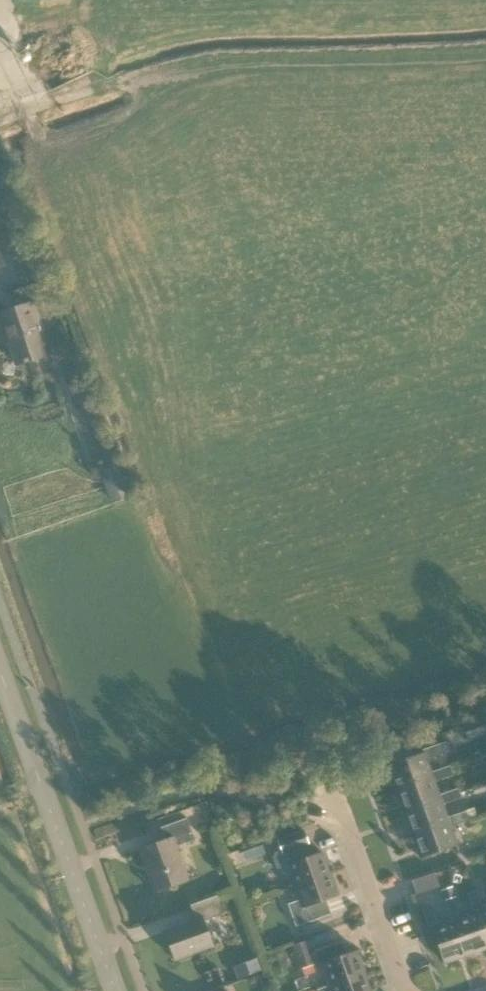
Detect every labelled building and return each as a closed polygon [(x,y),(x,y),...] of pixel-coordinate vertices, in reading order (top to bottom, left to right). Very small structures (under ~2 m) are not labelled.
[(33,242),(25,245),(11,250),(21,281),(43,274),(33,242)] [(47,299),(42,283),(11,293),(17,310),(0,315),(0,322),(4,336),(9,334),(18,363),(51,353),(35,302),(47,299)] [(85,392),(82,383),(79,381),(75,382),(73,387),(75,395),(79,397),(83,396),(85,392)] [(117,466),(106,471),(100,473),(112,506),(129,500),(117,466)] [(468,740),(485,733),(485,720),(485,717),(462,726),(468,740)] [(396,788),(432,776),(431,773),(426,760),(445,754),(442,745),(423,751),(424,754),(388,767),(396,788)] [(396,788),(404,811),(440,799),(439,796),(435,783),(453,776),(450,766),(431,773),(432,776),(396,788)] [(440,799),(404,811),(411,834),(412,834),(449,821),(448,818),(443,804),(461,798),(458,789),(439,796),(440,799)] [(412,834),(411,834),(420,858),(457,845),(451,827),(469,821),(466,812),(448,818),(449,821),(412,834)] [(177,846),(196,839),(188,818),(162,827),(166,840),(139,850),(154,892),(188,879),(177,846)] [(292,874),(296,885),(329,873),(322,850),(310,854),(307,845),(309,844),(304,831),(277,840),(281,852),(272,855),(277,870),(281,868),(282,871),(283,873),(285,874),(287,875),(290,874),(292,874)] [(329,873),(296,885),(300,898),(294,900),(290,908),(296,925),(332,912),(327,898),(337,894),(329,873)] [(416,894),(439,887),(435,873),(412,881),(416,894)] [(454,897),(455,897),(452,887),(441,891),(444,901),(445,900),(454,897)] [(477,910),(485,936),(485,907),(483,908),(477,890),(468,893),(474,911),(477,910)] [(205,920),(224,913),(218,895),(191,905),(196,920),(164,931),(174,959),(214,945),(205,920)] [(451,920),(455,919),(467,955),(485,949),(485,936),(477,910),(474,911),(460,916),(454,897),(445,900),(451,920)] [(467,955),(455,919),(451,920),(438,924),(432,905),(423,908),(429,927),(432,926),(444,962),(467,955)] [(314,964),(306,941),(294,946),(302,968),(314,964)] [(322,961),(330,984),(364,972),(356,949),(346,952),(342,941),(315,950),(319,962),(322,961)] [(295,960),(294,960),(291,951),(286,953),(291,969),(297,967),(295,960)] [(244,963),(248,975),(260,971),(256,959),(244,963)] [(330,984),(317,989),(318,990),(371,990),(364,972),(330,984)]
